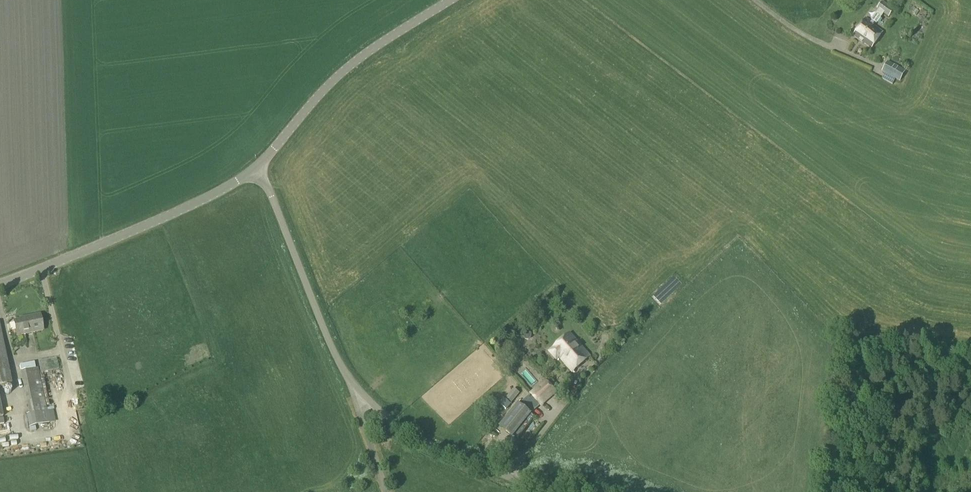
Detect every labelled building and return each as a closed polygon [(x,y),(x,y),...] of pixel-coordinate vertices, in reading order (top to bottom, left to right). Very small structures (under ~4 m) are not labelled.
[(877,9),(878,10),(871,21),(876,24),(884,14),(888,18),(894,10),(882,2),(877,9)] [(871,49),(883,33),(873,26),(874,24),(866,19),(853,36),(871,49)] [(900,82),(905,71),(887,62),(881,72),(900,82)] [(16,336),(43,331),(40,315),(24,318),(25,320),(14,322),(16,336)] [(11,384),(0,326),(0,387),(11,384)] [(531,334),(529,332),(525,332),(522,334),(522,338),(525,340),(528,340),(531,338),(531,334)] [(589,358),(569,335),(550,352),(554,357),(557,354),(573,372),(589,358)] [(36,362),(19,365),(22,382),(40,379),(36,362)] [(540,406),(555,393),(545,382),(530,395),(540,406)] [(511,403),(519,394),(514,389),(506,399),(511,403)] [(516,441),(535,418),(517,404),(517,405),(518,405),(500,427),(499,427),(516,441)] [(29,414),(26,414),(29,428),(49,424),(46,412),(46,410),(29,414)]
